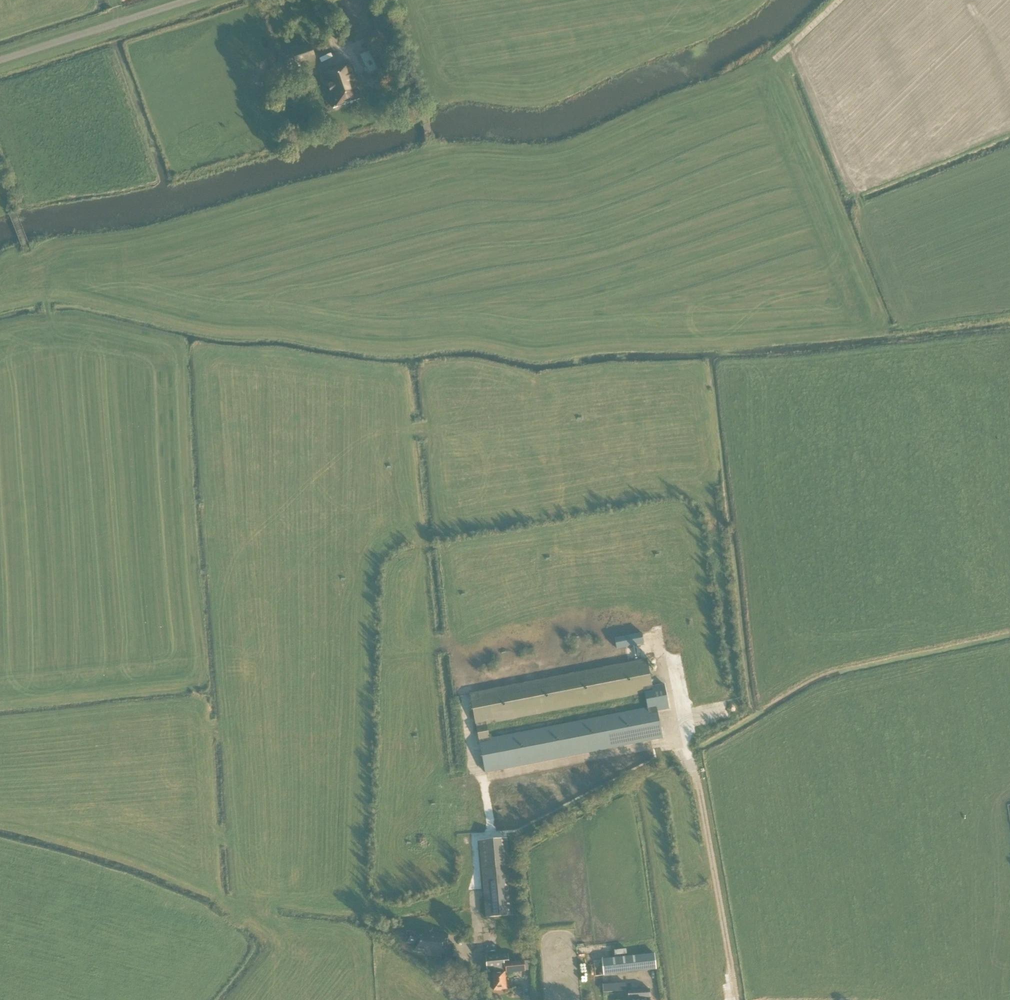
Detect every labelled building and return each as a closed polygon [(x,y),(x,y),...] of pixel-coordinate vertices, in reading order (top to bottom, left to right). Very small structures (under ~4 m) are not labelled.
[(387,9),(377,12),(383,28),(393,24),(387,9)] [(296,65),(296,67),(307,63),(309,70),(319,66),(311,45),(291,53),(292,54),(282,57),(287,69),(296,65)] [(369,72),(378,68),(370,50),(361,54),(369,72)] [(380,51),(374,54),(378,62),(383,59),(380,51)] [(358,91),(360,90),(351,64),(321,74),(333,109),(361,99),(358,91)] [(615,638),(618,650),(646,644),(644,633),(615,638)] [(657,711),(667,709),(663,686),(653,688),(648,660),(471,694),(477,725),(480,741),(486,773),(663,739),(657,711)] [(486,918),(514,915),(507,838),(479,840),(486,918)] [(604,976),(657,970),(655,954),(602,960),(604,976)] [(508,955),(486,957),(487,970),(494,970),(494,973),(492,974),(494,991),(507,990),(505,973),(507,973),(507,974),(525,973),(524,962),(509,963),(508,955)] [(604,985),(605,993),(627,989),(626,981),(604,985)] [(639,990),(628,991),(629,999),(639,999),(639,990)] [(639,990),(639,999),(650,999),(650,990),(639,990)]
